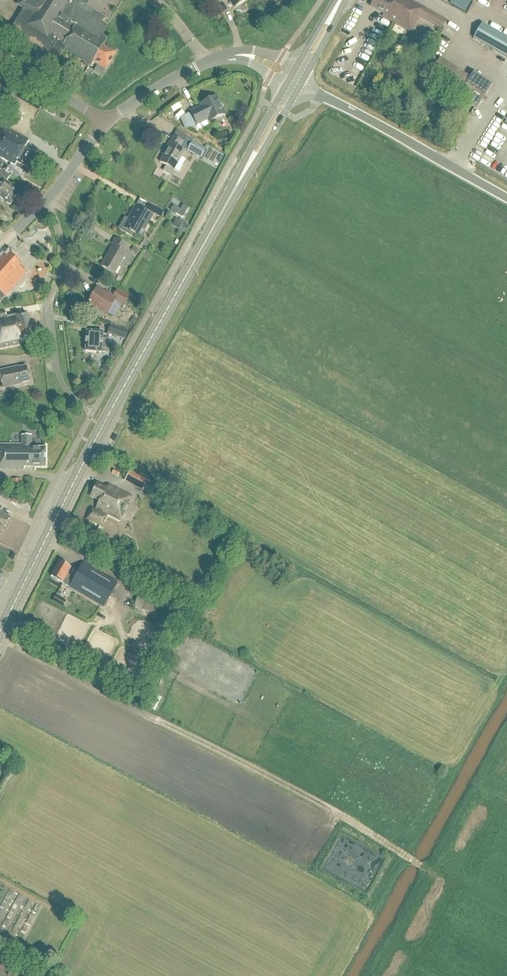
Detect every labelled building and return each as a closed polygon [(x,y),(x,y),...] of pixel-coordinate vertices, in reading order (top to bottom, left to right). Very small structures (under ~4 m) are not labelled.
[(9,34),(57,63),(64,51),(91,67),(93,63),(98,66),(94,71),(101,75),(105,70),(106,70),(117,52),(104,44),(106,41),(100,37),(106,26),(92,18),(94,16),(83,10),(84,8),(73,1),(74,0),(20,0),(18,4),(25,7),(9,34)] [(234,9),(247,0),(228,0),(234,9)] [(411,33),(419,18),(441,30),(446,22),(407,0),(392,0),(391,3),(386,0),(374,0),(370,8),(383,15),(382,17),(411,33)] [(450,4),(465,12),(471,2),(468,0),(452,0),(450,4)] [(147,21),(141,17),(138,21),(145,25),(147,21)] [(482,25),(473,40),(506,59),(506,39),(482,25)] [(359,40),(355,48),(360,51),(365,43),(359,40)] [(427,78),(467,102),(466,104),(476,111),(492,84),(484,79),(474,73),(470,79),(440,59),(439,60),(432,56),(420,72),(428,77),(427,78)] [(201,107),(190,113),(196,126),(207,120),(208,122),(224,115),(215,97),(200,105),(201,107)] [(15,166),(17,163),(26,168),(34,155),(24,149),(29,142),(2,126),(0,129),(0,158),(15,166)] [(504,130),(496,127),(484,155),(498,161),(502,151),(506,153),(506,140),(502,149),(497,147),(504,130)] [(173,171),(174,170),(179,173),(186,161),(181,158),(184,152),(186,153),(187,151),(187,152),(201,160),(207,150),(192,142),(185,138),(182,143),(172,137),(165,150),(166,151),(159,163),(166,167),(163,172),(169,176),(172,171),(173,171)] [(11,206),(20,193),(6,184),(11,177),(0,171),(0,199),(11,206)] [(180,193),(187,200),(191,195),(184,189),(180,193)] [(165,213),(148,204),(144,210),(160,220),(165,213)] [(130,232),(136,236),(140,229),(143,231),(152,216),(135,207),(127,221),(124,219),(119,229),(128,235),(129,233),(130,233),(130,232)] [(183,224),(195,229),(198,222),(186,217),(183,224)] [(113,246),(101,267),(114,275),(127,254),(124,252),(128,247),(115,239),(112,245),(113,246)] [(30,240),(23,246),(30,253),(36,247),(30,240)] [(5,297),(4,297),(25,274),(17,267),(19,265),(8,256),(5,259),(2,257),(0,259),(0,302),(5,297)] [(40,291),(46,297),(52,290),(46,285),(40,291)] [(88,302),(88,303),(87,305),(94,309),(95,307),(106,313),(114,300),(122,306),(127,298),(116,291),(113,297),(115,298),(114,300),(96,289),(88,302)] [(20,344),(20,341),(31,339),(26,314),(6,318),(5,312),(0,313),(0,349),(20,344)] [(107,335),(125,341),(128,332),(110,326),(107,335)] [(102,333),(86,332),(85,352),(109,354),(109,345),(106,345),(107,339),(102,339),(102,333)] [(0,382),(1,389),(21,385),(21,384),(29,382),(25,367),(17,368),(17,369),(13,370),(13,368),(0,371),(0,382)] [(23,470),(23,468),(44,468),(44,448),(44,446),(30,445),(30,437),(23,437),(23,445),(0,445),(0,470),(23,470)] [(130,472),(129,475),(124,482),(142,492),(144,490),(148,493),(153,485),(130,472)] [(107,516),(119,522),(131,498),(107,486),(105,489),(96,485),(90,498),(99,502),(95,509),(91,508),(85,520),(101,528),(107,516)] [(3,533),(10,518),(0,514),(0,532),(3,533)] [(90,565),(125,585),(129,578),(94,557),(90,565)] [(50,577),(87,598),(101,607),(103,608),(117,584),(83,564),(74,579),(67,575),(70,569),(59,562),(50,577)] [(192,594),(181,586),(177,593),(188,599),(192,594)] [(139,590),(133,609),(169,621),(175,602),(139,590)] [(198,620),(204,609),(198,606),(192,618),(198,620)] [(3,916),(11,919),(26,891),(18,887),(3,916)] [(28,890),(16,916),(24,919),(36,893),(28,890)] [(30,927),(35,915),(30,912),(24,925),(30,927)]
